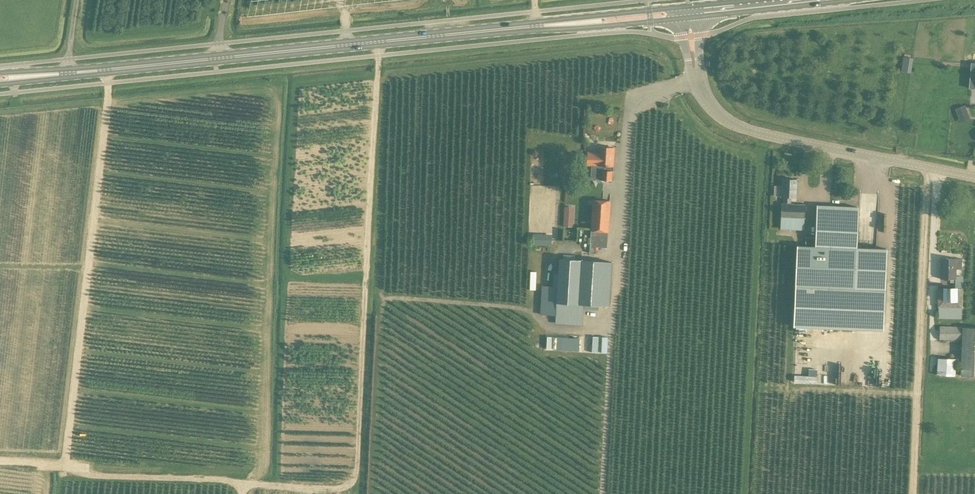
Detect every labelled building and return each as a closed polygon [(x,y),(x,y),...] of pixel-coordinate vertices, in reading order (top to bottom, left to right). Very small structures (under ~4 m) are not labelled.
[(965,104),(955,108),(960,121),(970,117),(965,104)] [(613,148),(599,147),(599,154),(587,153),(586,164),(591,165),(590,180),(611,181),(612,171),(610,171),(610,166),(612,166),(613,148)] [(774,186),(774,195),(781,196),(783,196),(783,204),(781,203),(780,229),(804,230),(805,204),(791,204),(791,197),(796,197),(797,179),(782,179),(781,186),(774,186)] [(596,254),(596,247),(606,248),(607,232),(608,232),(610,201),(594,200),(590,254),(596,254)] [(564,226),(572,227),(574,206),(566,205),(564,226)] [(805,246),(797,246),(794,327),(853,329),(883,330),(886,249),(856,248),(857,207),(817,205),(816,238),(806,238),(805,246)] [(533,232),(533,243),(552,244),(553,233),(533,232)] [(962,259),(956,259),(940,258),(940,279),(950,279),(950,283),(955,282),(955,288),(942,287),(942,289),(937,288),(937,307),(938,307),(938,318),(961,319),(962,308),(963,277),(956,276),(956,269),(961,269),(962,259)] [(541,286),(540,315),(555,316),(555,324),(582,325),(583,309),(598,310),(598,306),(609,306),(612,262),(559,259),(558,274),(553,274),(552,286),(541,286)] [(961,340),(960,375),(974,376),(974,328),(962,327),(962,326),(939,326),(939,340),(961,340)] [(546,328),(526,334),(528,341),(548,335),(546,328)] [(580,338),(547,336),(546,349),(552,349),(553,348),(555,348),(555,349),(579,350),(580,338)] [(956,359),(937,358),(936,375),(954,376),(956,359)]
